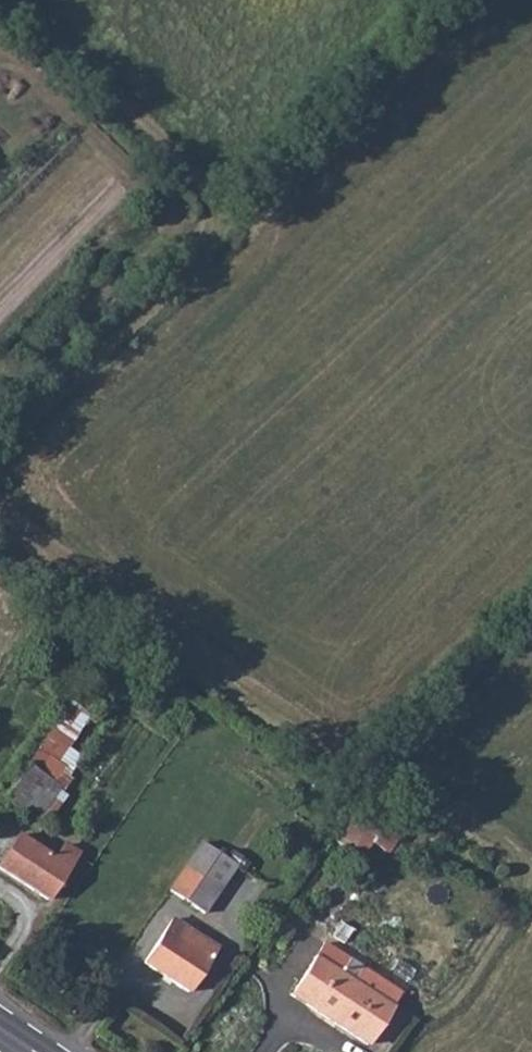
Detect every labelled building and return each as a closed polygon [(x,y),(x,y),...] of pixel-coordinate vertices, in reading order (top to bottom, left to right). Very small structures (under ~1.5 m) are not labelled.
[(46,778),(60,787),(81,757),(48,735),(27,765),(46,778)] [(4,798),(23,810),(28,803),(46,778),(27,765),(4,798)] [(60,787),(46,778),(28,803),(47,816),(57,801),(64,792),(59,789),(60,787)] [(60,803),(57,801),(47,816),(50,819),(60,803)] [(403,828),(364,804),(337,843),(351,853),(363,837),(371,842),(388,853),(403,828)] [(18,835),(0,862),(0,869),(47,899),(78,853),(64,844),(55,859),(18,835)] [(363,837),(351,853),(358,859),(371,842),(363,837)] [(204,913),(236,865),(203,842),(170,890),(204,913)] [(191,930),(173,919),(145,962),(189,991),(211,957),(184,940),(191,930)] [(184,940),(211,957),(217,947),(191,930),(184,940)] [(350,959),(325,942),(291,995),(367,1044),(401,992),(362,967),(352,981),(340,973),(350,959)] [(340,973),(352,981),(362,967),(350,959),(340,973)]
